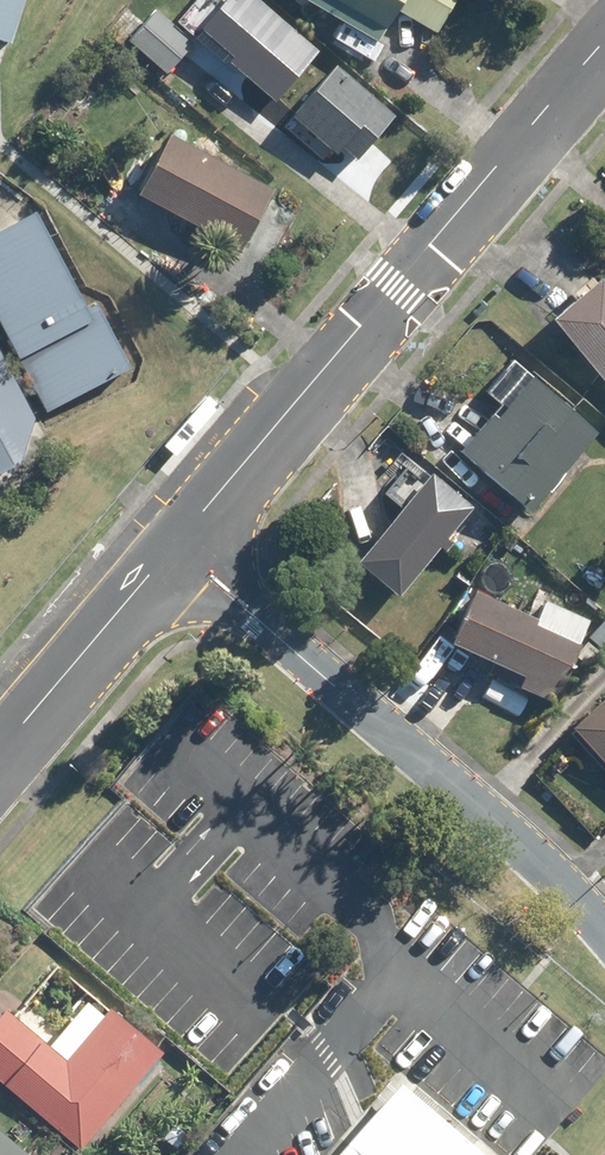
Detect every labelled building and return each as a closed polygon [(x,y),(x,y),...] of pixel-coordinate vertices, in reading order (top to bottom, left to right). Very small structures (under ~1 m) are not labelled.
[(9,37),(20,0),(0,0),(0,34),(9,37)] [(384,48),(403,16),(443,40),(468,0),(306,0),(384,48)] [(131,35),(166,69),(194,40),(158,6),(131,35)] [(241,8),(221,34),(231,42),(218,59),(221,61),(215,68),(247,94),(250,90),(296,126),(336,76),(257,12),(253,17),(241,8)] [(171,130),(138,189),(239,244),(271,185),(171,130)] [(0,231),(0,316),(50,413),(141,367),(106,301),(94,307),(44,209),(0,231)] [(541,317),(604,396),(604,296),(590,278),(541,317)] [(31,416),(0,360),(0,432),(31,416)] [(481,410),(451,445),(524,505),(588,429),(521,373),(486,414),(481,410)] [(16,461),(0,432),(0,470),(16,461)] [(404,498),(356,555),(399,590),(440,542),(446,546),(452,539),(445,533),(471,502),(430,468),(423,475),(417,471),(398,493),(404,498)] [(441,642),(547,694),(580,626),(535,603),(527,621),(466,591),(441,642)] [(604,616),(592,631),(604,641),(604,640),(604,617),(604,616)] [(565,727),(604,772),(604,691),(565,727)] [(0,1013),(0,1076),(80,1144),(162,1049),(111,1005),(102,1015),(94,1008),(72,1033),(81,1040),(65,1058),(5,1007),(0,1013)] [(175,1122),(163,1136),(176,1147),(187,1132),(175,1122)] [(0,1127),(0,1154),(31,1154),(0,1127)] [(345,1136),(328,1154),(366,1154),(345,1136)] [(442,1140),(429,1154),(460,1154),(442,1140)]
